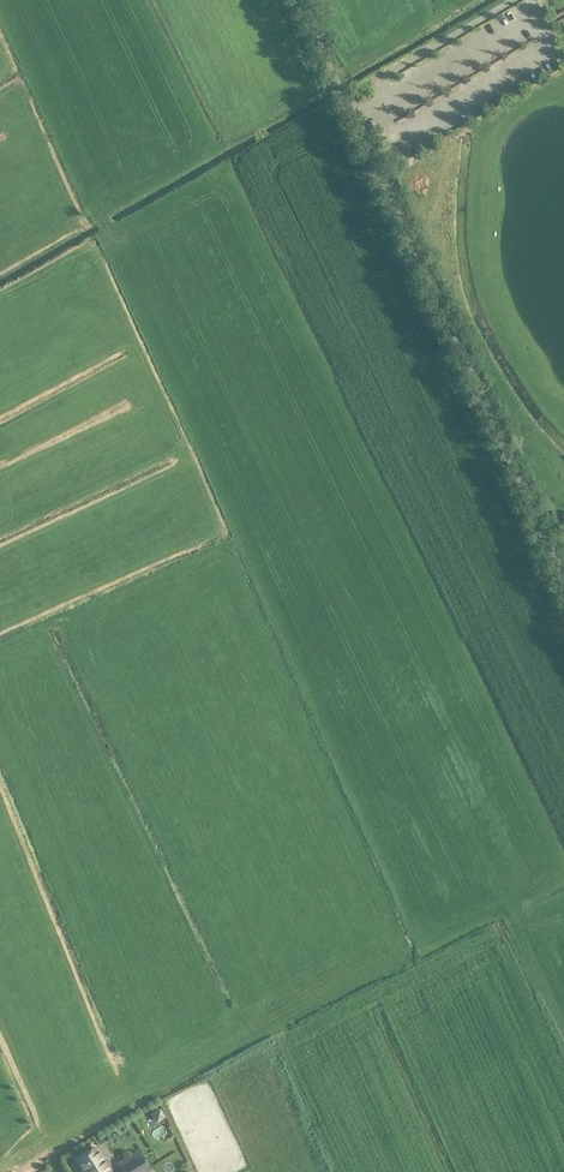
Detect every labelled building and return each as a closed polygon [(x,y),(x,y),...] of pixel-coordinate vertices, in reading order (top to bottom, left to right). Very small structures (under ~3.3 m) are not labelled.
[(113,1171),(111,1168),(110,1169),(109,1167),(111,1166),(111,1163),(109,1159),(106,1157),(103,1159),(96,1146),(77,1158),(86,1171),(113,1171)] [(133,1159),(121,1167),(124,1171),(122,1171),(143,1171),(150,1167),(142,1154),(133,1159)]
